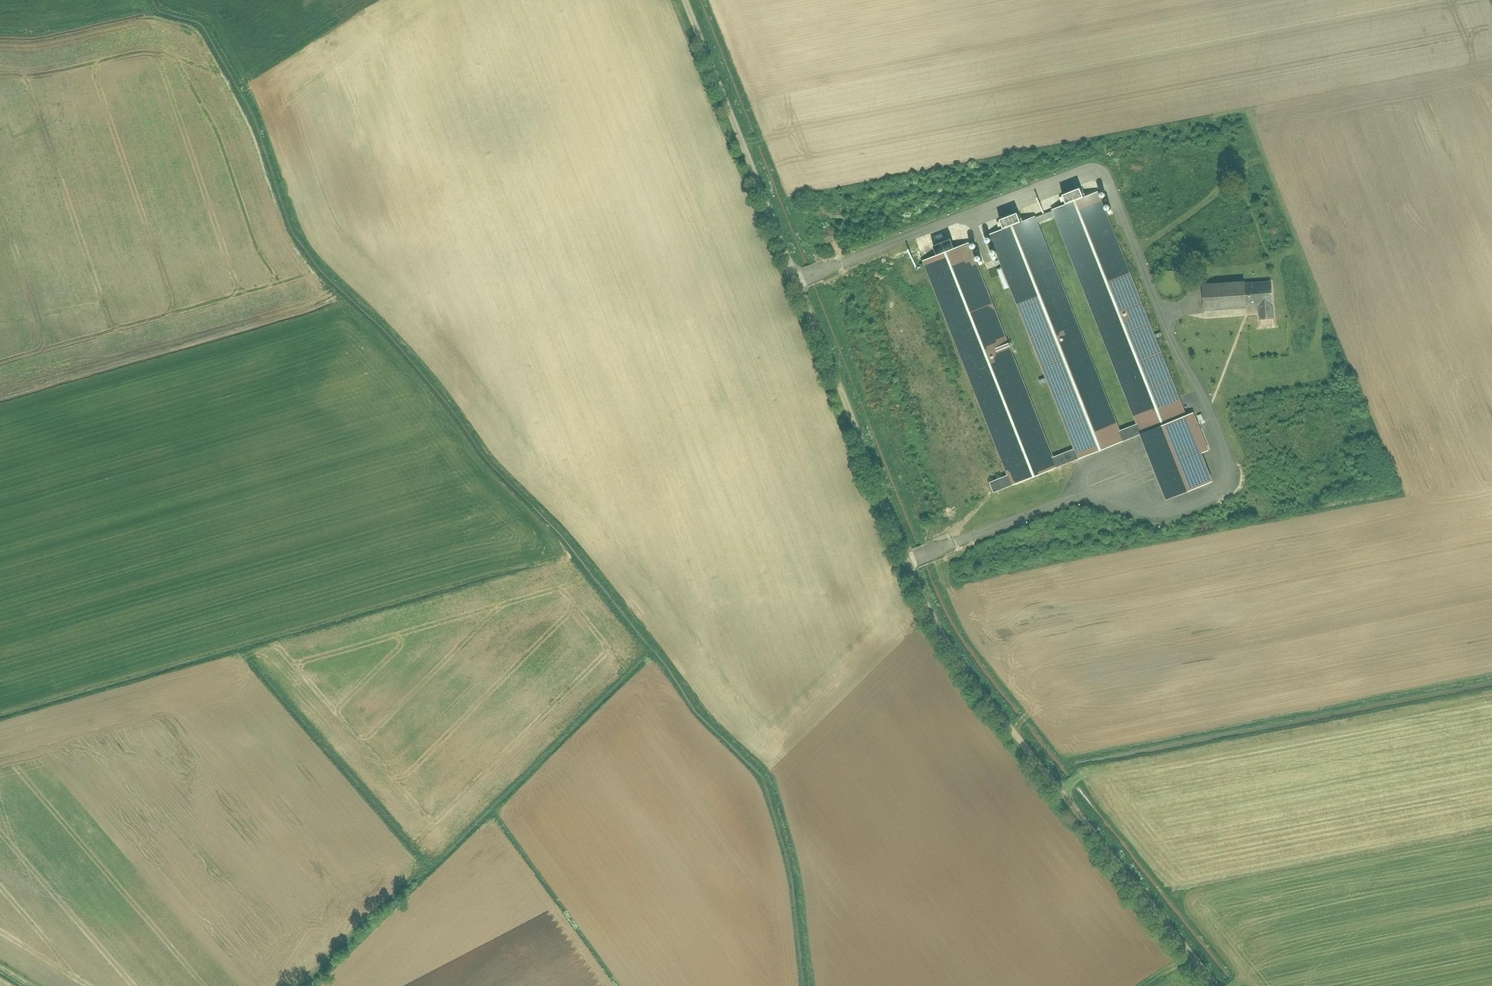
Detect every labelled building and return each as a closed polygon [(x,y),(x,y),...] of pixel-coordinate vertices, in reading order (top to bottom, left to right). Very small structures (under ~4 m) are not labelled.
[(966,244),(955,249),(951,240),(933,247),(936,256),(921,262),(1008,476),(992,483),(996,493),(1142,434),(1168,499),(1215,481),(1203,453),(1210,451),(1196,413),(1189,415),(1102,194),(1086,200),(1081,189),(1063,196),(1067,207),(1055,212),(1036,219),(1035,219),(1033,220),(1021,225),(1017,214),(999,221),(1003,232),(991,237),(1075,450),(1053,458),(966,244)] [(852,291),(858,289),(855,280),(848,282),(852,291)] [(1207,313),(1257,309),(1258,321),(1278,320),(1274,280),(1205,285),(1207,313)]
